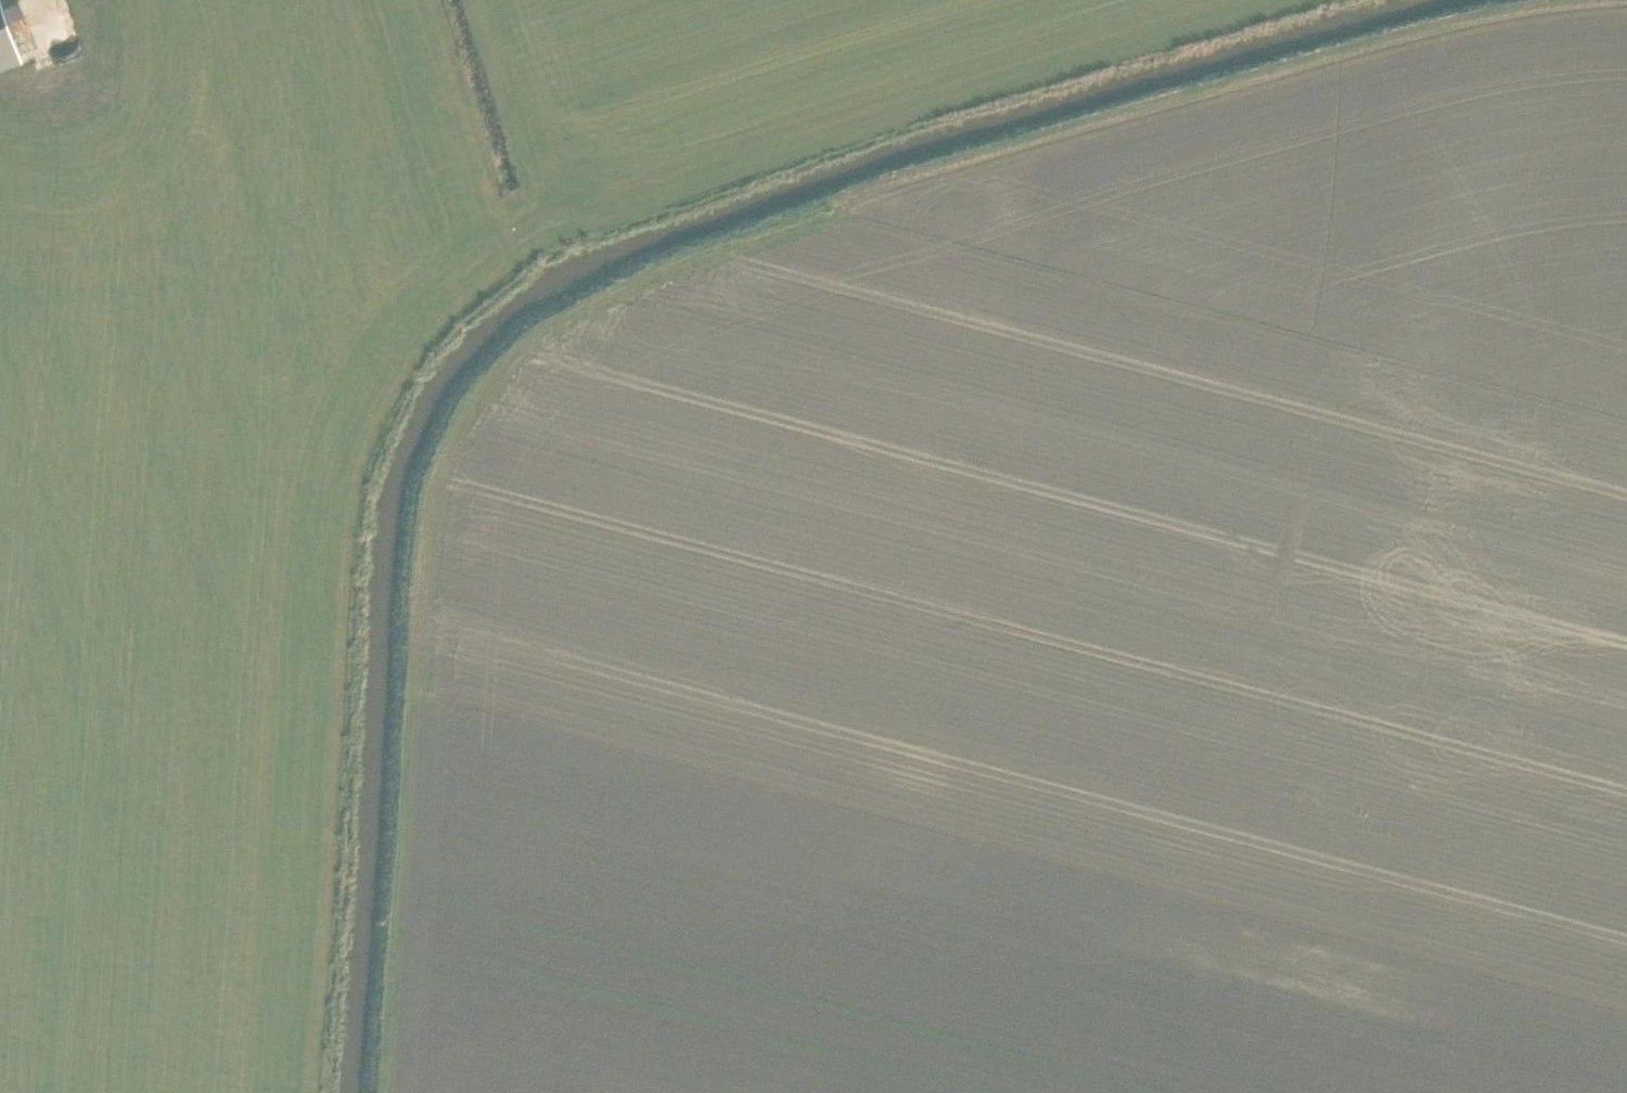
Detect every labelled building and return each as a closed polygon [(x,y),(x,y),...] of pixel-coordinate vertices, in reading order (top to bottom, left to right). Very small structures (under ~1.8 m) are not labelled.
[(23,48),(6,0),(0,0),(0,56),(23,48)]
